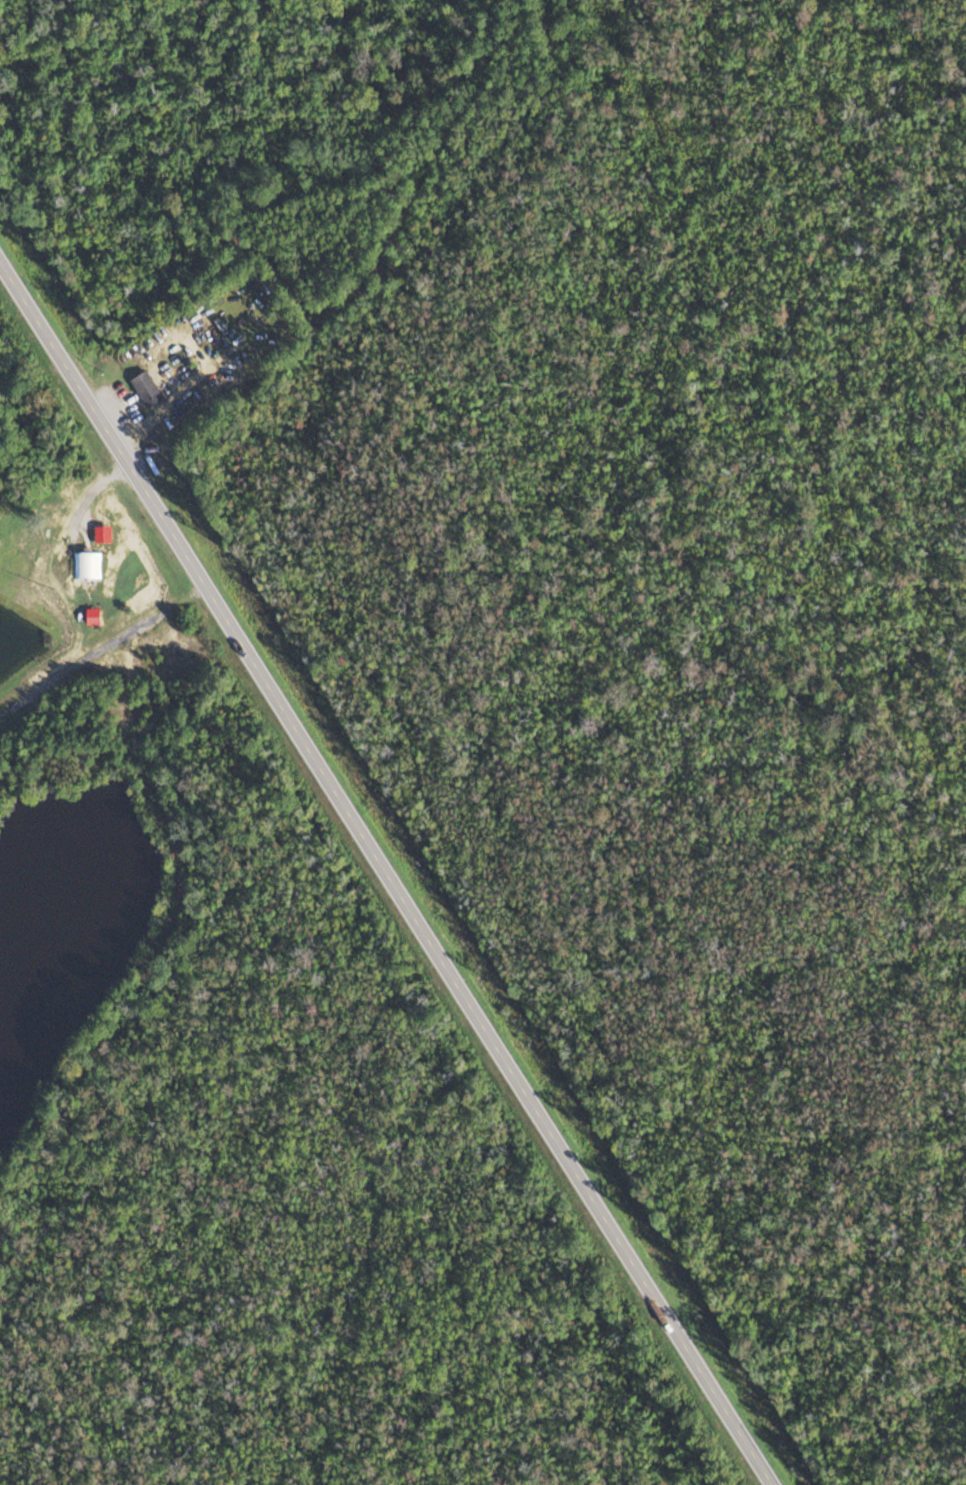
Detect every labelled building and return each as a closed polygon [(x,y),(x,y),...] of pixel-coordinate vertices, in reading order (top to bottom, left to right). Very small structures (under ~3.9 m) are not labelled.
[(148,409),(163,398),(145,372),(130,382),(148,409)] [(102,582),(102,553),(73,553),(73,582),(102,582)]
